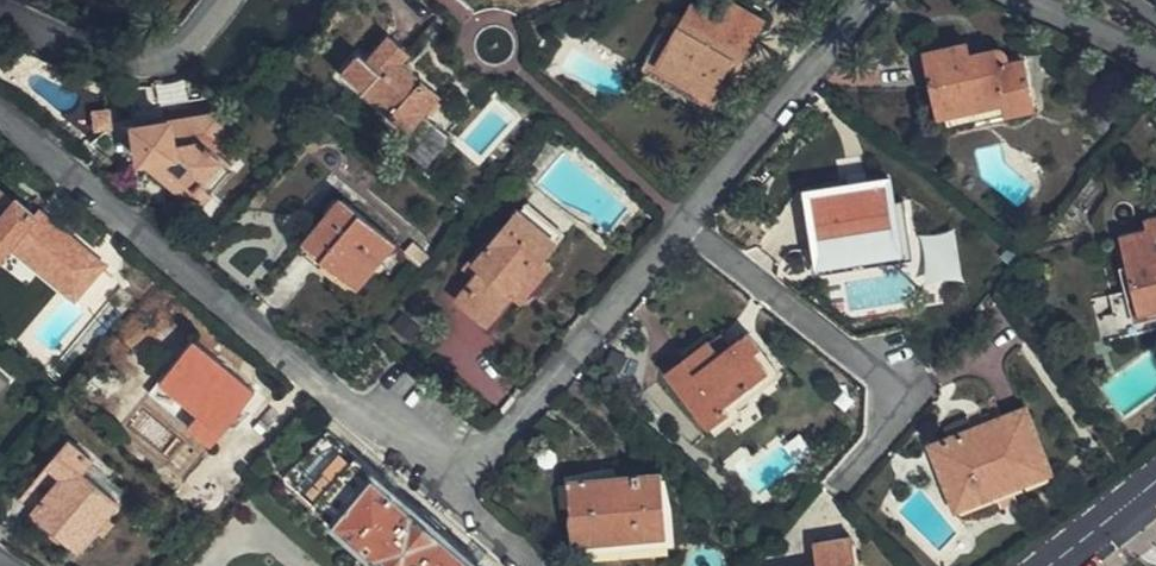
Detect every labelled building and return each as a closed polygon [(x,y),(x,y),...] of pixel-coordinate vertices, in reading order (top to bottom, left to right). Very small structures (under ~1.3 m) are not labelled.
[(694,11),(664,60),(716,94),(737,58),(746,63),(771,20),(739,0),(737,0),(727,17),(701,1),(694,11)] [(664,60),(694,11),(685,6),(648,65),(709,104),(716,94),(664,60)] [(442,90),(402,53),(407,47),(389,30),(370,49),(362,44),(343,65),(410,125),(442,90)] [(1046,107),(1034,62),(1020,64),(1019,59),(1007,49),(982,54),(978,43),(936,52),(953,117),(1013,101),(1017,115),(1046,107)] [(130,118),(135,152),(149,150),(189,183),(191,179),(207,189),(227,163),(214,153),(213,144),(222,143),(218,108),(130,118)] [(149,150),(135,152),(195,202),(207,189),(191,179),(189,183),(149,150)] [(0,182),(0,256),(13,241),(18,234),(48,259),(43,265),(64,284),(71,278),(83,287),(106,261),(52,215),(43,224),(35,218),(41,211),(19,193),(16,196),(0,182)] [(892,182),(825,192),(829,220),(821,221),(826,252),(836,251),(839,263),(884,256),(882,245),(906,241),(904,223),(897,224),(892,182)] [(829,220),(825,192),(816,193),(821,221),(829,220)] [(302,243),(323,262),(331,252),(341,261),(338,264),(360,283),(399,238),(347,193),(302,243)] [(521,208),(561,241),(571,230),(530,198),(521,208)] [(546,259),(561,241),(521,208),(479,258),(486,263),(459,295),(492,323),(518,293),(523,298),(541,283),(554,266),(546,259)] [(1124,234),(1143,314),(1155,311),(1155,226),(1124,234)] [(959,228),(926,231),(930,281),(963,278),(959,228)] [(48,259),(18,234),(13,241),(43,265),(48,259)] [(836,251),(826,252),(829,265),(839,263),(836,251)] [(331,252),(323,262),(332,270),(338,264),(341,261),(331,252)] [(180,327),(146,366),(198,410),(188,422),(211,441),(256,391),(180,327)] [(723,355),(734,346),(725,334),(715,344),(723,355)] [(749,336),(734,346),(723,355),(715,344),(711,340),(669,370),(712,428),(731,413),(726,406),(768,376),(753,357),(761,351),(749,336)] [(12,374),(0,364),(0,389),(12,374)] [(198,410),(146,366),(138,379),(188,422),(198,410)] [(929,446),(951,498),(1017,470),(1022,481),(1048,469),(1023,409),(929,446)] [(395,565),(490,565),(327,429),(287,473),(395,565)] [(121,494),(84,462),(95,449),(76,433),(25,491),(81,539),(93,526),(110,508),(121,494)] [(95,449),(84,462),(121,494),(134,481),(95,449)] [(1017,470),(951,498),(957,509),(1022,481),(1017,470)] [(671,536),(667,473),(573,480),(576,542),(671,536)] [(110,508),(93,526),(102,534),(118,515),(110,508)] [(854,562),(860,561),(859,541),(850,541),(849,530),(818,535),(821,565),(854,565),(854,562)]
